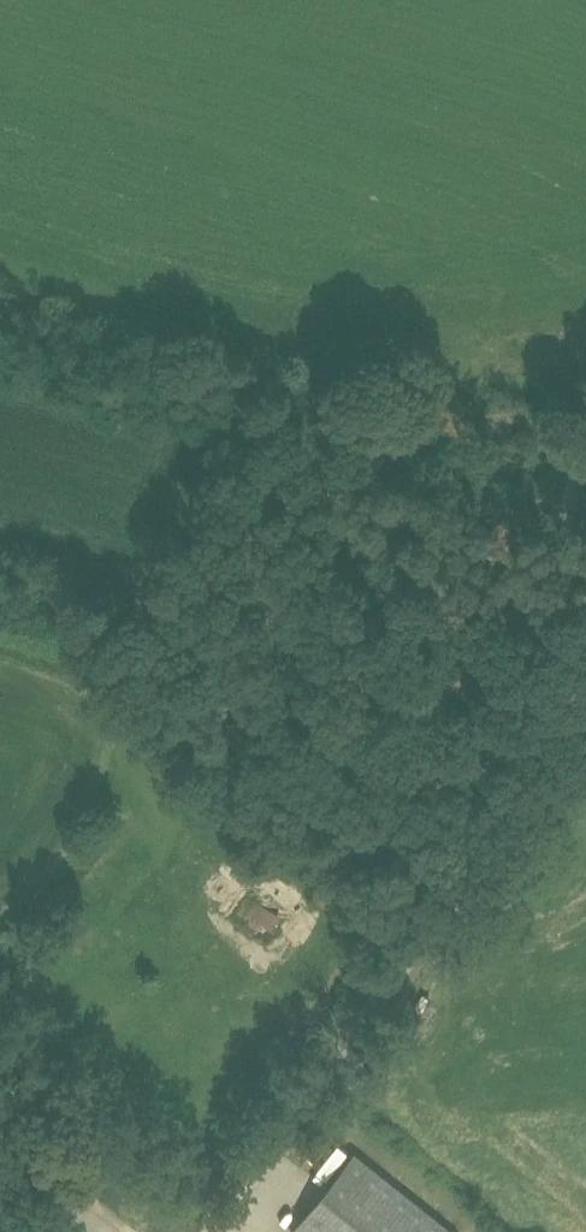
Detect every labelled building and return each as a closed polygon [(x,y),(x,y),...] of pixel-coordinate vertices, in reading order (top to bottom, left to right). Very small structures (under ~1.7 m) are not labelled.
[(275,953),(293,933),(263,908),(246,928),(275,953)] [(293,1231),(454,1231),(357,1153),(293,1231)]
